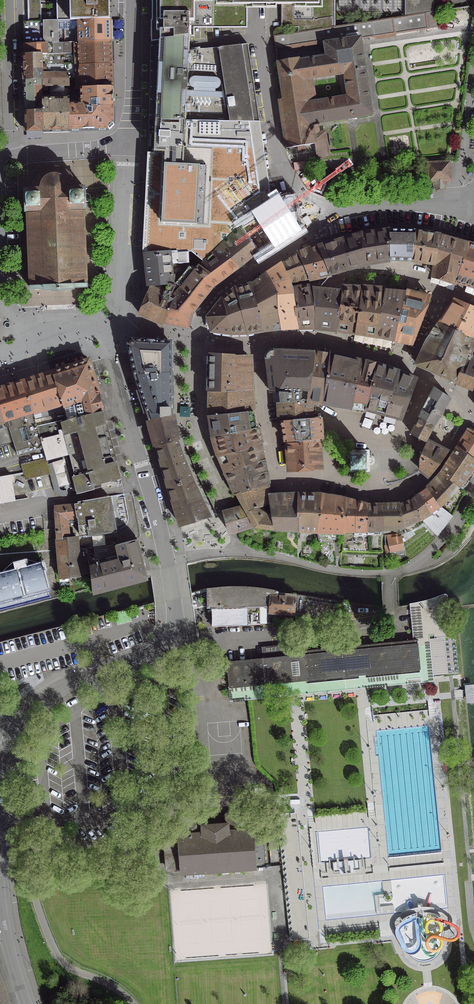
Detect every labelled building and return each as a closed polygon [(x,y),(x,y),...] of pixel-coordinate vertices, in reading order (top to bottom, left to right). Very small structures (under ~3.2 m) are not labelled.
[(56,22),(68,22),(108,21),(108,0),(56,0),(56,22)] [(158,21),(158,32),(158,41),(188,37),(187,37),(187,32),(188,32),(188,22),(246,22),(246,9),(256,9),(275,8),(275,2),(283,2),(283,11),(290,11),(290,22),(317,22),(317,20),(333,18),(334,0),(158,0),(158,21)] [(404,8),(404,16),(425,13),(433,12),(433,0),(404,0),(404,8)] [(404,16),(391,18),(393,35),(427,30),(427,28),(435,27),(433,13),(425,14),(425,13),(404,16)] [(68,23),(76,23),(76,42),(109,42),(108,21),(68,22),(68,23)] [(373,38),(371,21),(272,36),(274,48),(324,41),(326,57),(320,57),(302,60),(314,144),(313,144),(316,159),(318,158),(317,157),(328,156),(324,132),(318,133),(316,123),(370,114),(359,40),(373,38)] [(54,22),(23,22),(23,31),(54,30),(54,22)] [(156,80),(154,120),(251,122),(258,122),(247,45),(217,48),(187,51),(187,44),(188,37),(158,41),(158,46),(156,80)] [(77,66),(76,42),(73,43),(68,43),(23,45),(23,55),(40,54),(41,64),(41,65),(69,64),(77,66)] [(111,87),(111,81),(109,47),(109,42),(76,42),(77,66),(77,69),(67,69),(67,77),(74,77),(74,87),(75,89),(78,89),(78,88),(111,87)] [(41,73),(41,65),(41,64),(40,54),(23,55),(23,80),(40,80),(40,73),(41,73)] [(282,99),(278,100),(285,149),(302,146),(313,144),(314,144),(302,60),(297,61),(297,58),(276,61),(282,99)] [(75,89),(74,87),(74,77),(67,77),(67,73),(41,73),(40,73),(40,80),(41,86),(67,85),(68,89),(74,89),(75,89)] [(24,130),(42,130),(41,86),(40,80),(23,80),(24,130)] [(41,86),(42,130),(68,129),(68,105),(68,99),(50,100),(49,90),(41,90),(41,86)] [(80,104),(77,104),(68,105),(68,129),(80,129),(106,128),(111,124),(111,107),(111,103),(111,87),(78,88),(78,89),(79,89),(80,104)] [(219,248),(242,228),(276,206),(275,201),(270,202),(261,145),(259,127),(258,122),(251,122),(154,120),(154,126),(154,152),(158,152),(155,205),(153,252),(145,251),(145,254),(187,253),(190,253),(204,263),(219,248)] [(451,161),(428,162),(429,178),(429,182),(433,182),(434,185),(437,185),(437,188),(440,188),(444,188),(443,184),(447,184),(447,181),(451,181),(451,168),(451,161)] [(29,286),(29,289),(42,288),(42,290),(46,290),(51,289),(51,291),(57,291),(63,290),(63,289),(68,289),(72,289),(72,287),(85,287),(85,283),(81,209),(84,209),(83,187),(73,188),(72,184),(71,180),(68,176),(66,173),(62,171),(58,169),(55,169),(51,169),(47,170),(43,171),(40,173),(38,176),(36,179),(34,182),(33,185),(33,189),(23,190),(24,211),(26,211),(29,286)] [(242,228),(219,248),(204,263),(199,267),(198,266),(194,272),(188,267),(174,284),(180,288),(173,297),(162,324),(163,324),(164,322),(186,327),(191,312),(211,286),(237,267),(246,259),(256,251),(292,229),(294,228),(296,227),(296,224),(295,217),(293,202),(292,200),(291,199),(289,199),(287,199),(275,201),(276,206),(242,228)] [(341,240),(340,240),(346,269),(363,263),(386,260),(390,260),(389,231),(360,235),(341,240)] [(411,261),(414,231),(389,231),(390,260),(411,261)] [(428,263),(434,264),(434,265),(440,236),(414,231),(411,261),(428,263)] [(434,275),(455,281),(467,244),(467,243),(451,238),(440,236),(434,265),(434,264),(433,267),(431,275),(434,276),(434,275)] [(329,274),(346,269),(340,240),(318,247),(329,274)] [(467,244),(455,281),(473,288),(473,246),(467,244)] [(301,259),(300,260),(307,278),(323,275),(325,275),(329,274),(318,247),(313,248),(312,249),(308,250),(299,253),(301,259)] [(187,253),(145,254),(147,286),(148,286),(171,284),(174,284),(188,267),(188,263),(187,253)] [(289,282),(307,278),(300,260),(301,259),(299,253),(292,257),(287,260),(281,264),(288,282),(289,282)] [(266,273),(273,294),(290,288),(291,288),(290,286),(289,282),(288,282),(281,264),(266,273)] [(289,328),(296,327),(290,290),(291,290),(290,288),(273,294),(266,273),(262,276),(259,278),(256,280),(250,285),(262,330),(271,329),(276,329),(281,328),(289,328)] [(174,284),(171,284),(148,286),(149,289),(138,314),(162,324),(173,297),(180,288),(174,284)] [(246,333),(262,330),(250,285),(234,289),(221,300),(207,317),(211,331),(230,333),(246,333)] [(299,327),(315,327),(315,319),(315,315),(315,308),(314,302),(312,291),(311,287),(300,288),(295,289),(291,290),(290,290),(296,327),(299,327)] [(320,328),(335,330),(341,288),(340,288),(340,291),(322,288),(311,287),(312,291),(314,302),(315,308),(315,315),(315,319),(315,327),(320,328)] [(354,333),(376,336),(384,290),(341,288),(335,330),(354,333)] [(376,336),(392,340),(405,293),(384,290),(376,336)] [(429,298),(405,293),(392,340),(402,341),(412,343),(429,298)] [(454,299),(452,302),(453,302),(443,318),(437,324),(471,337),(473,334),(473,331),(473,309),(456,301),(456,300),(454,299)] [(464,360),(469,363),(472,354),(473,349),(473,338),(471,337),(437,324),(424,343),(464,360)] [(127,343),(134,375),(148,419),(170,414),(169,343),(168,342),(130,340),(127,343)] [(414,364),(454,383),(464,360),(424,343),(414,364)] [(265,359),(264,359),(268,391),(269,392),(270,392),(277,393),(279,403),(280,403),(306,402),(315,350),(281,350),(272,350),(270,351),(270,352),(266,356),(265,357),(265,359)] [(351,409),(362,359),(337,353),(327,351),(315,350),(306,402),(306,404),(307,404),(310,404),(310,402),(351,409)] [(231,353),(208,353),(208,388),(208,391),(232,391),(231,353)] [(254,391),(253,354),(243,354),(236,355),(236,353),(231,353),(232,391),(254,391)] [(464,360),(454,383),(472,391),(473,386),(473,355),(472,354),(469,363),(464,360)] [(364,409),(375,365),(365,362),(362,359),(351,409),(364,409)] [(62,402),(64,413),(66,419),(65,420),(101,411),(98,396),(87,361),(72,365),(66,367),(53,371),(62,402)] [(416,380),(398,372),(375,365),(364,409),(402,418),(416,380)] [(34,420),(64,413),(62,402),(53,371),(23,381),(34,420)] [(34,420),(23,381),(0,388),(0,413),(4,427),(7,426),(9,433),(12,442),(16,455),(41,446),(36,427),(34,420)] [(432,391),(427,401),(419,418),(432,426),(449,398),(436,389),(436,388),(434,387),(432,391)] [(207,416),(229,413),(248,411),(256,411),(255,399),(254,391),(232,391),(208,391),(208,395),(207,416)] [(310,404),(307,404),(306,404),(306,402),(280,403),(281,421),(307,419),(307,418),(311,418),(310,416),(310,406),(310,404)] [(102,412),(101,411),(65,420),(66,421),(61,422),(61,421),(36,427),(41,446),(45,458),(19,464),(23,479),(48,473),(45,460),(69,454),(74,476),(72,477),(76,493),(93,489),(92,485),(119,478),(116,466),(114,466),(100,413),(102,412)] [(210,437),(233,432),(251,429),(249,418),(248,411),(229,413),(207,416),(209,425),(210,437)] [(0,413),(0,446),(12,442),(9,433),(7,426),(4,427),(0,413)] [(170,414),(148,419),(156,445),(162,468),(167,486),(190,479),(181,457),(175,440),(170,418),(170,414)] [(286,442),(286,443),(298,442),(304,442),(303,440),(317,439),(319,439),(319,440),(322,440),(322,436),(321,436),(320,430),(319,419),(320,419),(320,416),(317,416),(317,417),(311,418),(307,418),(307,419),(281,421),(284,439),(283,439),(284,442),(286,442)] [(418,439),(420,439),(424,441),(425,440),(432,426),(419,418),(410,434),(418,439)] [(225,478),(227,483),(269,471),(266,460),(263,448),(263,443),(261,434),(260,427),(251,429),(233,432),(210,437),(216,456),(221,468),(223,473),(225,478)] [(458,443),(456,447),(473,461),(473,436),(466,431),(461,440),(458,443)] [(286,443),(287,454),(288,466),(287,466),(288,467),(319,465),(318,452),(317,439),(303,440),(304,442),(298,442),(286,443)] [(419,454),(418,461),(418,470),(421,472),(421,471),(428,477),(435,470),(444,456),(447,451),(425,440),(424,441),(420,439),(415,449),(420,451),(419,454)] [(473,464),(473,461),(456,447),(456,448),(456,449),(441,473),(460,488),(473,473),(473,467),(473,466),(473,464)] [(370,450),(345,450),(345,461),(345,472),(370,472),(370,461),(370,450)] [(227,483),(234,496),(270,484),(271,483),(269,471),(227,483)] [(450,499),(460,488),(441,473),(433,481),(450,499)] [(0,477),(0,504),(14,501),(11,482),(13,482),(12,475),(0,477)] [(194,488),(190,479),(167,486),(180,526),(208,517),(199,498),(194,488)] [(442,507),(450,499),(433,481),(424,489),(442,507)] [(270,484),(234,496),(241,506),(245,512),(269,504),(268,493),(272,493),(270,484)] [(432,514),(442,507),(424,489),(417,495),(432,514)] [(272,493),(268,493),(269,504),(245,512),(254,528),(299,533),(297,492),(272,493)] [(322,492),(297,492),(299,533),(317,534),(322,492)] [(342,534),(346,496),(322,492),(317,534),(342,534)] [(421,521),(432,514),(417,495),(410,501),(421,521)] [(355,533),(356,499),(346,496),(342,534),(346,534),(346,533),(355,533)] [(75,518),(76,517),(79,536),(87,535),(87,536),(116,532),(115,530),(113,531),(107,497),(73,503),(73,504),(75,518)] [(367,533),(368,503),(356,499),(355,533),(367,533)] [(404,528),(421,521),(410,501),(398,503),(404,528)] [(383,531),(382,503),(368,503),(367,533),(383,531)] [(404,528),(398,503),(382,503),(383,531),(404,528)] [(55,535),(55,538),(58,577),(78,575),(76,546),(75,537),(67,538),(65,519),(75,518),(73,504),(54,506),(55,519),(54,519),(55,535)] [(223,513),(229,536),(254,528),(245,512),(241,506),(222,510),(223,513)] [(451,515),(442,507),(432,514),(421,521),(435,535),(451,515)] [(394,535),(383,536),(384,553),(403,549),(399,534),(394,535)] [(358,537),(359,537),(359,550),(367,550),(366,537),(358,537)] [(117,556),(88,563),(89,574),(91,589),(145,575),(135,539),(114,545),(117,556)] [(80,545),(76,546),(78,575),(89,574),(88,563),(88,559),(87,549),(87,548),(81,549),(80,545)] [(95,548),(87,549),(88,559),(96,557),(95,548)] [(0,574),(0,605),(23,599),(21,594),(25,593),(26,598),(47,593),(40,564),(18,569),(0,574)] [(206,607),(211,607),(212,626),(245,625),(245,624),(259,624),(259,606),(269,606),(270,594),(277,595),(277,592),(264,589),(249,588),(238,587),(226,588),(206,589),(206,607)] [(292,613),(293,596),(277,595),(270,594),(269,606),(269,612),(280,612),(280,615),(287,616),(287,613),(292,613)] [(427,600),(409,605),(412,635),(441,633),(438,608),(447,607),(445,597),(444,596),(443,595),(427,600)] [(419,673),(416,644),(303,655),(306,684),(358,679),(358,675),(364,674),(364,678),(419,673)] [(294,656),(283,657),(286,686),(306,684),(303,655),(294,656)] [(283,657),(226,662),(229,691),(245,690),(286,686),(283,657)] [(165,871),(179,870),(180,876),(257,871),(255,837),(251,838),(250,831),(247,831),(246,817),(225,818),(225,823),(201,824),(201,819),(179,821),(180,836),(177,837),(177,842),(163,843),(165,871)] [(0,981),(0,1003),(8,1003),(0,981)]
